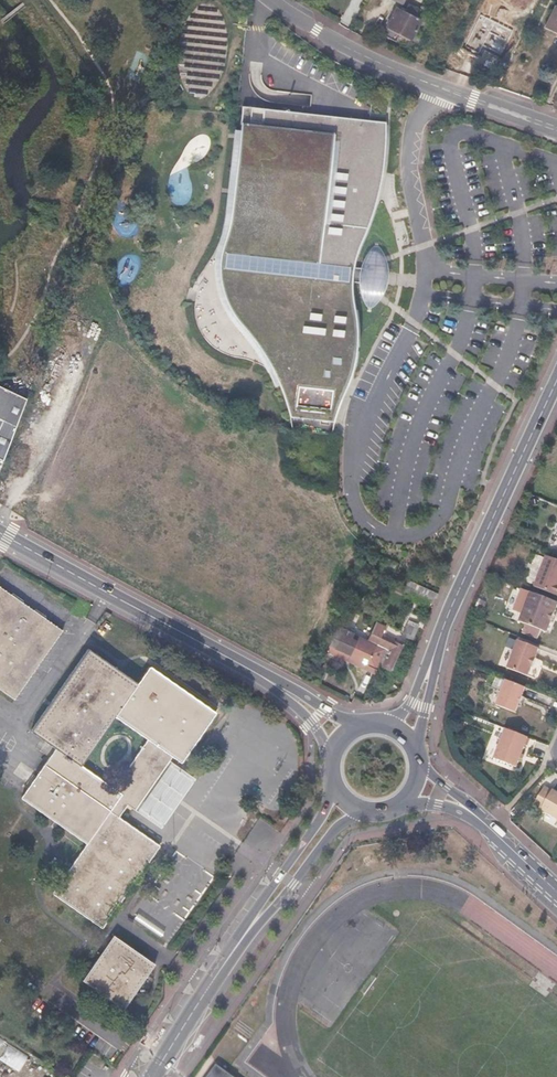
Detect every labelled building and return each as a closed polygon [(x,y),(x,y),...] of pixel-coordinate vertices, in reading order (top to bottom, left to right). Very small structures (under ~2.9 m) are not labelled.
[(415,19),(419,11),(408,5),(406,9),(401,7),(400,10),(396,8),(386,27),(412,40),(421,22),(415,19)] [(545,26),(556,32),(556,7),(555,6),(545,26)] [(387,122),(242,105),(229,222),(224,243),(220,263),(221,285),(232,311),(243,324),(260,347),(276,375),(285,395),(291,419),(334,422),(341,399),(349,377),(355,352),(357,330),(355,310),(354,294),(354,274),(356,253),(367,230),(378,196),(384,169),(388,141),(387,122)] [(388,268),(384,254),(381,248),(374,247),(370,248),(362,261),(359,271),(358,279),(360,292),(365,303),(367,307),(372,307),(374,305),(382,295),(387,282),(388,268)] [(25,396),(0,387),(0,416),(16,423),(25,396)] [(0,416),(0,457),(3,458),(16,423),(0,416)] [(534,586),(556,595),(556,594),(556,559),(546,555),(534,586)] [(434,595),(414,585),(411,593),(431,602),(434,595)] [(59,629),(0,587),(0,691),(9,698),(59,629)] [(556,604),(556,602),(530,591),(519,621),(546,632),(556,604)] [(375,621),(366,639),(376,644),(381,633),(385,625),(375,621)] [(337,625),(326,650),(329,652),(331,649),(335,651),(337,649),(349,654),(348,657),(366,665),(369,659),(379,663),(380,661),(386,648),(376,644),(366,639),(365,638),(337,625)] [(376,644),(386,648),(390,638),(381,633),(376,644)] [(386,648),(380,661),(383,663),(382,666),(384,667),(386,663),(391,665),(401,644),(390,638),(386,648)] [(534,657),(538,647),(517,639),(507,667),(527,675),(531,666),(532,666),(535,657),(534,657)] [(49,894),(98,928),(156,845),(114,815),(123,803),(129,808),(131,806),(166,757),(167,755),(176,762),(212,711),(146,666),(134,683),(85,649),(27,730),(53,748),(18,798),(84,844),(49,894)] [(515,712),(524,687),(505,679),(496,705),(515,712)] [(527,737),(505,728),(493,758),(515,767),(527,737)] [(166,757),(131,806),(157,824),(192,775),(166,757)] [(534,803),(556,817),(556,791),(553,789),(553,790),(545,785),(534,803)] [(139,913),(134,919),(161,938),(165,932),(139,913)] [(119,1012),(152,965),(111,936),(78,982),(119,1012)] [(0,1037),(0,1059),(17,1070),(27,1055),(0,1037)] [(216,1065),(207,1076),(234,1076),(216,1065)]
